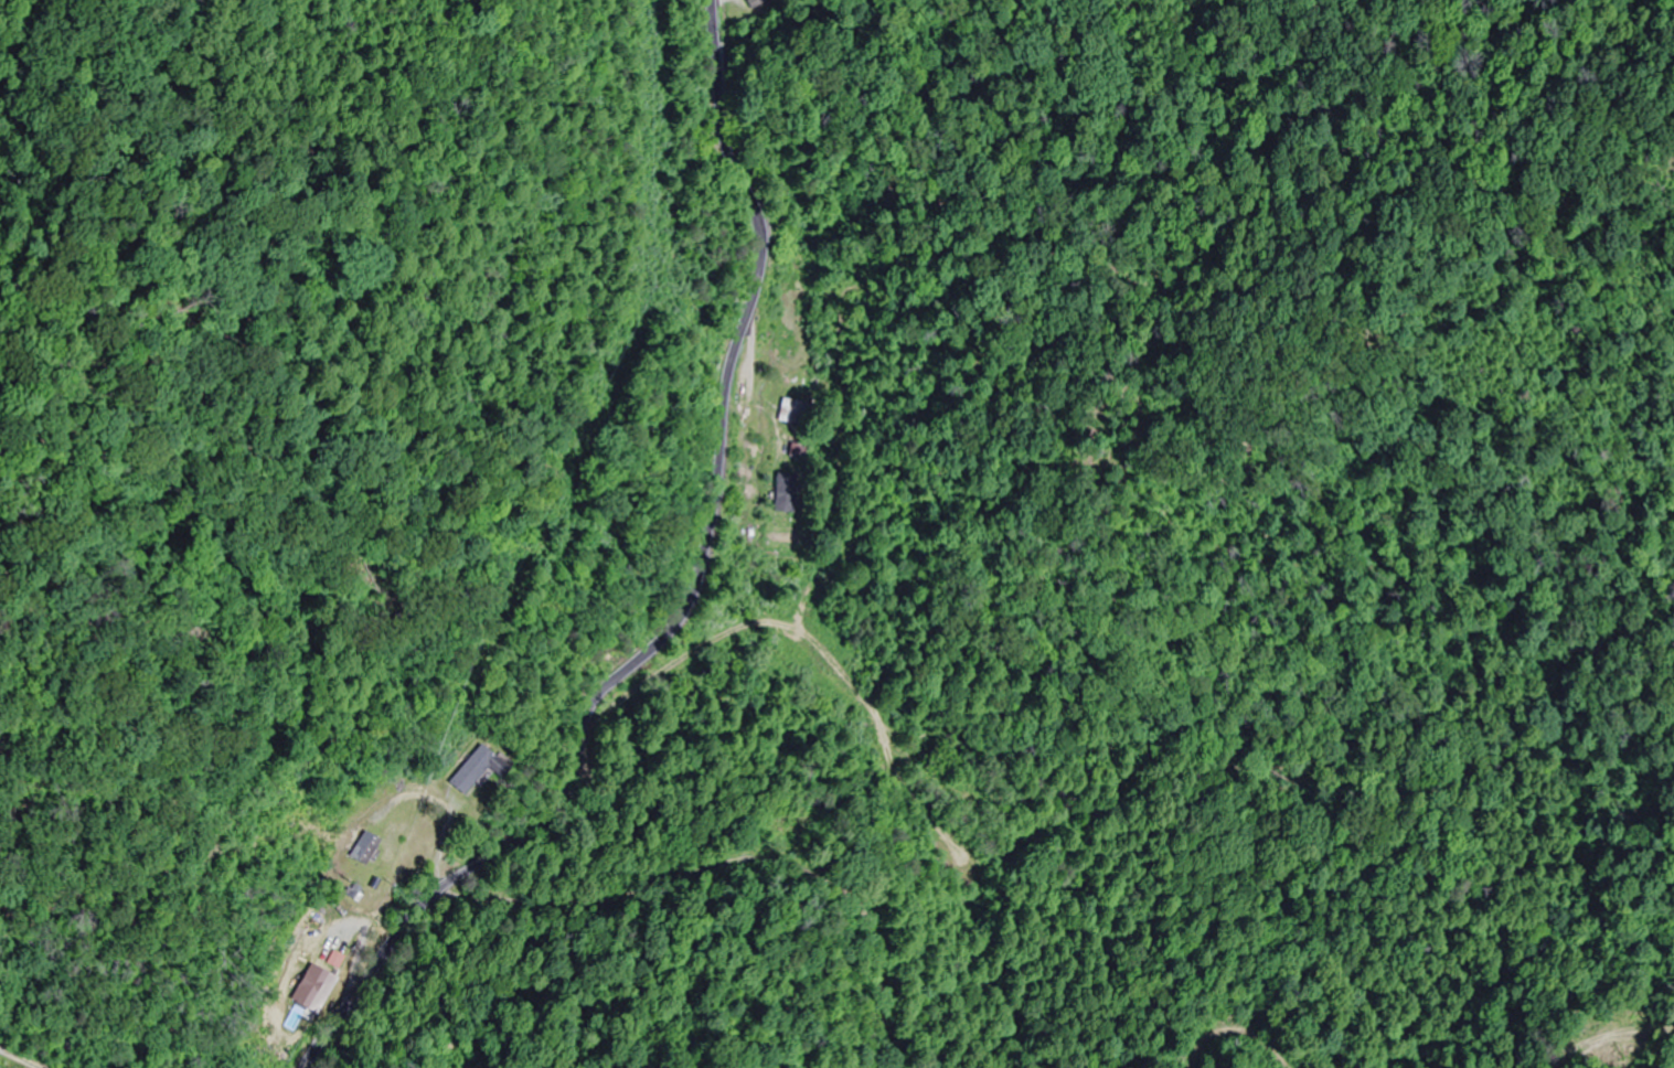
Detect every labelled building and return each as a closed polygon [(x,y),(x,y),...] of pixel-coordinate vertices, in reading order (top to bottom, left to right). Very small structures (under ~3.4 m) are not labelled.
[(756,19),(777,9),(773,0),(748,0),(756,19)] [(817,400),(782,400),(782,424),(817,424),(817,400)] [(774,513),(801,513),(801,474),(774,474),(774,513)] [(475,782),(480,787),(501,764),(481,745),(447,781),(463,796),(475,782)] [(376,840),(362,832),(347,859),(361,867),(376,840)] [(333,977),(304,964),(286,1003),(316,1016),(333,977)]
